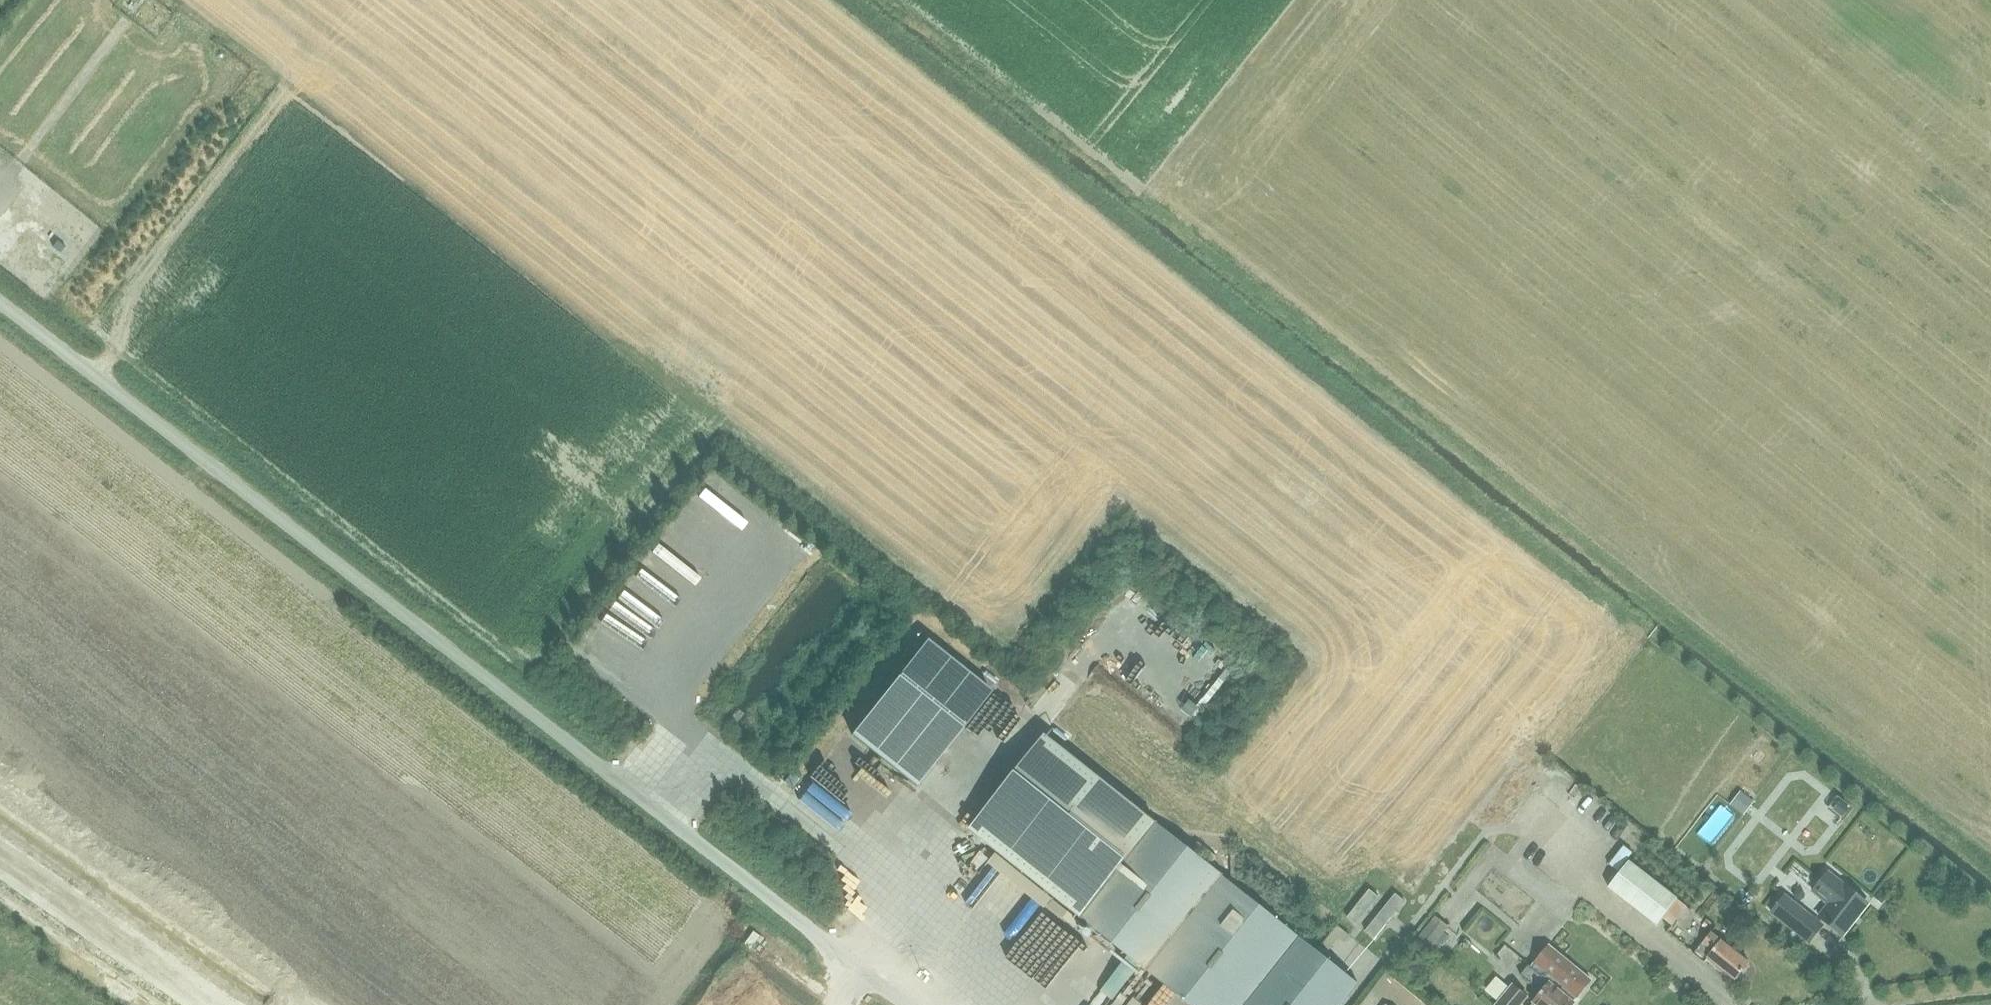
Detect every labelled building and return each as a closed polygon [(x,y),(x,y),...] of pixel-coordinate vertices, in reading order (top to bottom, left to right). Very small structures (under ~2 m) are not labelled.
[(58,239),(53,246),(61,252),(66,245),(58,239)] [(916,786),(991,692),(926,640),(852,735),(916,786)] [(1201,643),(1194,651),(1208,664),(1215,656),(1201,643)] [(967,822),(1087,917),(1193,1004),(1339,1004),(1357,982),(1158,824),(1040,731),(967,822)] [(791,772),(784,781),(791,786),(798,778),(791,772)] [(1741,794),(1733,805),(1743,813),(1744,815),(1753,803),(1741,794)] [(970,868),(984,855),(977,848),(963,861),(970,868)] [(1659,928),(1681,900),(1632,862),(1611,890),(1659,928)] [(1845,885),(1845,886),(1829,873),(1814,891),(1830,904),(1820,917),(1844,935),(1869,904),(1845,885)] [(1932,879),(1927,885),(1935,892),(1940,885),(1932,879)] [(1371,890),(1348,917),(1357,925),(1381,898),(1371,890)] [(1881,891),(1876,898),(1883,903),(1888,896),(1881,891)] [(1397,894),(1367,932),(1376,939),(1406,901),(1397,894)] [(1810,943),(1824,925),(1786,896),(1772,913),(1810,943)] [(1436,916),(1416,941),(1429,951),(1449,926),(1436,916)] [(1738,980),(1751,964),(1715,933),(1697,954),(1708,963),(1712,958),(1738,980)] [(1522,974),(1543,991),(1534,1003),(1533,1004),(1574,1004),(1575,1003),(1573,1002),(1591,980),(1549,945),(1531,967),(1529,966),(1522,974)] [(1121,955),(1094,992),(1107,1001),(1134,965),(1121,955)] [(1491,998),(1504,984),(1492,973),(1479,986),(1491,998)] [(1528,994),(1514,982),(1496,1004),(1519,1004),(1528,994)]
